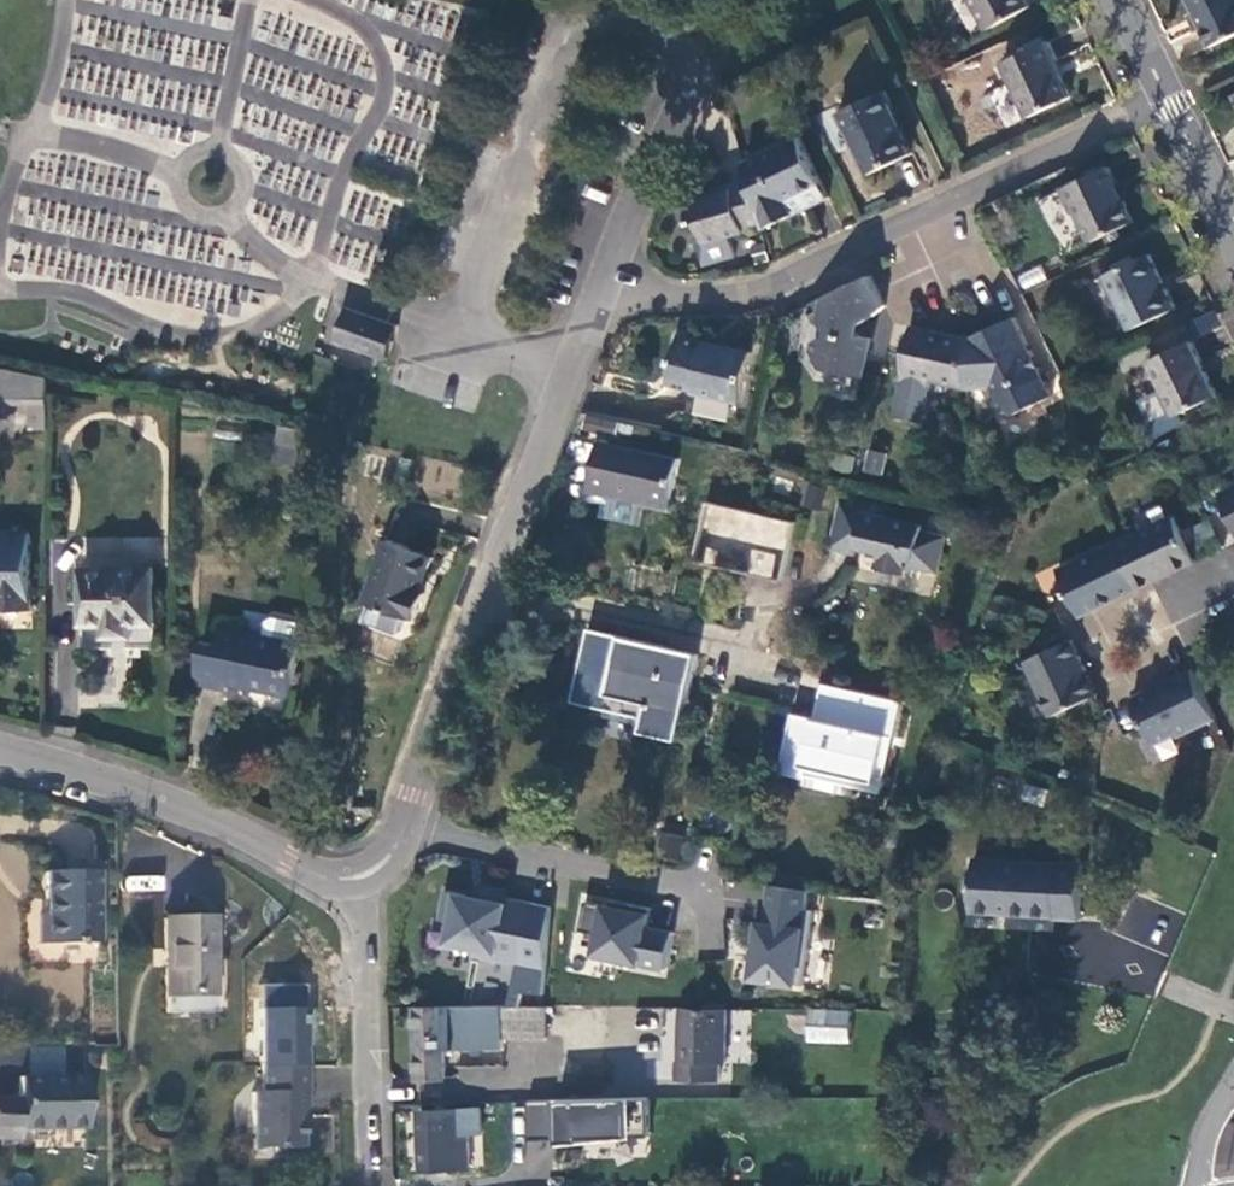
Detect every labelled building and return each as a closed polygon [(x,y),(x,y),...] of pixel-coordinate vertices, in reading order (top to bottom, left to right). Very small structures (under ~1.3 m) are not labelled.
[(990,27),(1031,5),(1028,0),(975,0),(990,27)] [(1212,46),(1233,35),(1233,0),(1190,0),(1212,46)] [(1048,41),(1003,62),(1028,115),(1072,96),(1055,61),(1057,60),(1048,41)] [(640,116),(655,123),(670,91),(655,84),(640,116)] [(887,91),(841,112),(869,174),(913,153),(895,116),(899,114),(887,91)] [(761,221),(763,226),(827,195),(801,138),(792,142),(789,136),(749,154),(751,161),(745,163),(750,181),(761,221)] [(1110,168),(1063,190),(1075,213),(1078,212),(1092,242),(1136,222),(1110,168)] [(744,226),(761,221),(750,181),(732,185),(734,190),(689,202),(694,225),(701,223),(705,239),(699,240),(705,263),(736,255),(730,234),(745,230),(744,226)] [(330,263),(368,274),(387,209),(349,198),(330,263)] [(1152,255),(1105,276),(1133,329),(1177,309),(1152,255)] [(871,275),(809,304),(818,317),(823,318),(827,325),(825,332),(818,335),(814,350),(824,364),(864,374),(873,337),(858,333),(861,323),(879,313),(885,304),(871,275)] [(395,322),(352,307),(347,322),(339,342),(383,358),(390,360),(392,356),(403,325),(395,322)] [(967,388),(967,390),(984,387),(993,406),(999,403),(1003,410),(1013,415),(1052,397),(1037,366),(1032,368),(1028,359),(1033,357),(1016,318),(965,340),(967,388)] [(965,340),(965,337),(914,326),(895,415),(925,422),(934,381),(967,388),(965,340)] [(752,349),(679,332),(667,382),(740,399),(752,349)] [(1192,340),(1149,360),(1175,413),(1217,393),(1192,340)] [(0,367),(0,404),(29,407),(29,399),(49,400),(49,377),(0,367)] [(305,431),(282,426),(279,444),(302,449),(305,431)] [(679,458),(601,439),(590,489),(612,494),(614,488),(636,493),(634,499),(668,507),(679,458)] [(866,451),(863,471),(881,474),(884,454),(866,451)] [(1233,524),(1233,484),(1218,491),(1233,524)] [(835,541),(860,547),(881,552),(878,568),(904,575),(908,559),(917,561),(915,568),(937,573),(944,541),(922,536),(924,530),(887,520),(889,509),(845,498),(835,541)] [(695,561),(783,581),(797,522),(708,502),(695,561)] [(1115,542),(1137,588),(1198,560),(1175,514),(1135,535),(1133,532),(1115,542)] [(33,605),(31,531),(0,532),(0,607),(33,605)] [(434,557),(389,540),(367,599),(412,616),(418,618),(427,593),(421,591),(434,557)] [(858,556),(860,547),(835,541),(833,550),(858,556)] [(1080,616),(1137,588),(1115,542),(1058,569),(1080,616)] [(156,569),(84,569),(84,626),(107,625),(108,637),(128,637),(128,625),(156,624),(156,569)] [(412,616),(367,599),(366,602),(371,604),(367,617),(369,622),(398,633),(403,631),(408,618),(411,619),(412,616)] [(201,643),(192,683),(228,692),(230,686),(292,698),(306,631),(301,624),(277,618),(267,621),(264,637),(223,628),(219,648),(218,648),(201,643)] [(699,654),(589,629),(572,703),(645,719),(642,732),(678,740),(699,654)] [(1099,695),(1072,641),(1027,663),(1053,717),(1099,695)] [(89,689),(119,693),(124,645),(94,642),(89,689)] [(1193,668),(1129,699),(1153,746),(1175,736),(1177,738),(1217,719),(1193,668)] [(829,723),(794,715),(781,773),(808,779),(811,766),(877,781),(889,736),(896,737),(904,700),(839,686),(829,723)] [(658,830),(653,855),(679,860),(684,835),(658,830)] [(1080,920),(1084,863),(975,855),(972,913),(1080,920)] [(100,945),(98,873),(42,874),(43,918),(37,919),(38,947),(100,945)] [(161,890),(161,877),(126,876),(125,889),(161,890)] [(745,985),(798,989),(806,889),(753,885),(745,985)] [(577,962),(668,971),(672,928),(647,926),(649,907),(583,900),(577,962)] [(213,1013),(212,919),(163,919),(164,1014),(213,1013)] [(456,1051),(454,1008),(416,1008),(418,1080),(446,1080),(446,1051),(456,1051)] [(483,1042),(483,1008),(454,1008),(456,1051),(480,1042),(483,1042)] [(552,1043),(552,1008),(483,1008),(483,1042),(552,1043)] [(727,1010),(678,1009),(678,1063),(675,1063),(675,1082),(720,1081),(720,1065),(727,1065),(727,1010)] [(853,1013),(811,1012),(811,1042),(853,1042),(853,1013)] [(308,1101),(308,1074),(261,1075),(261,1099),(253,1099),(253,1155),(273,1155),(273,1160),(301,1160),(301,1125),(306,1125),(306,1101),(308,1101)] [(86,1077),(20,1079),(21,1101),(0,1102),(0,1145),(21,1144),(21,1133),(87,1131),(86,1077)] [(484,1111),(423,1113),(424,1171),(471,1169),(470,1129),(485,1128),(484,1111)]
